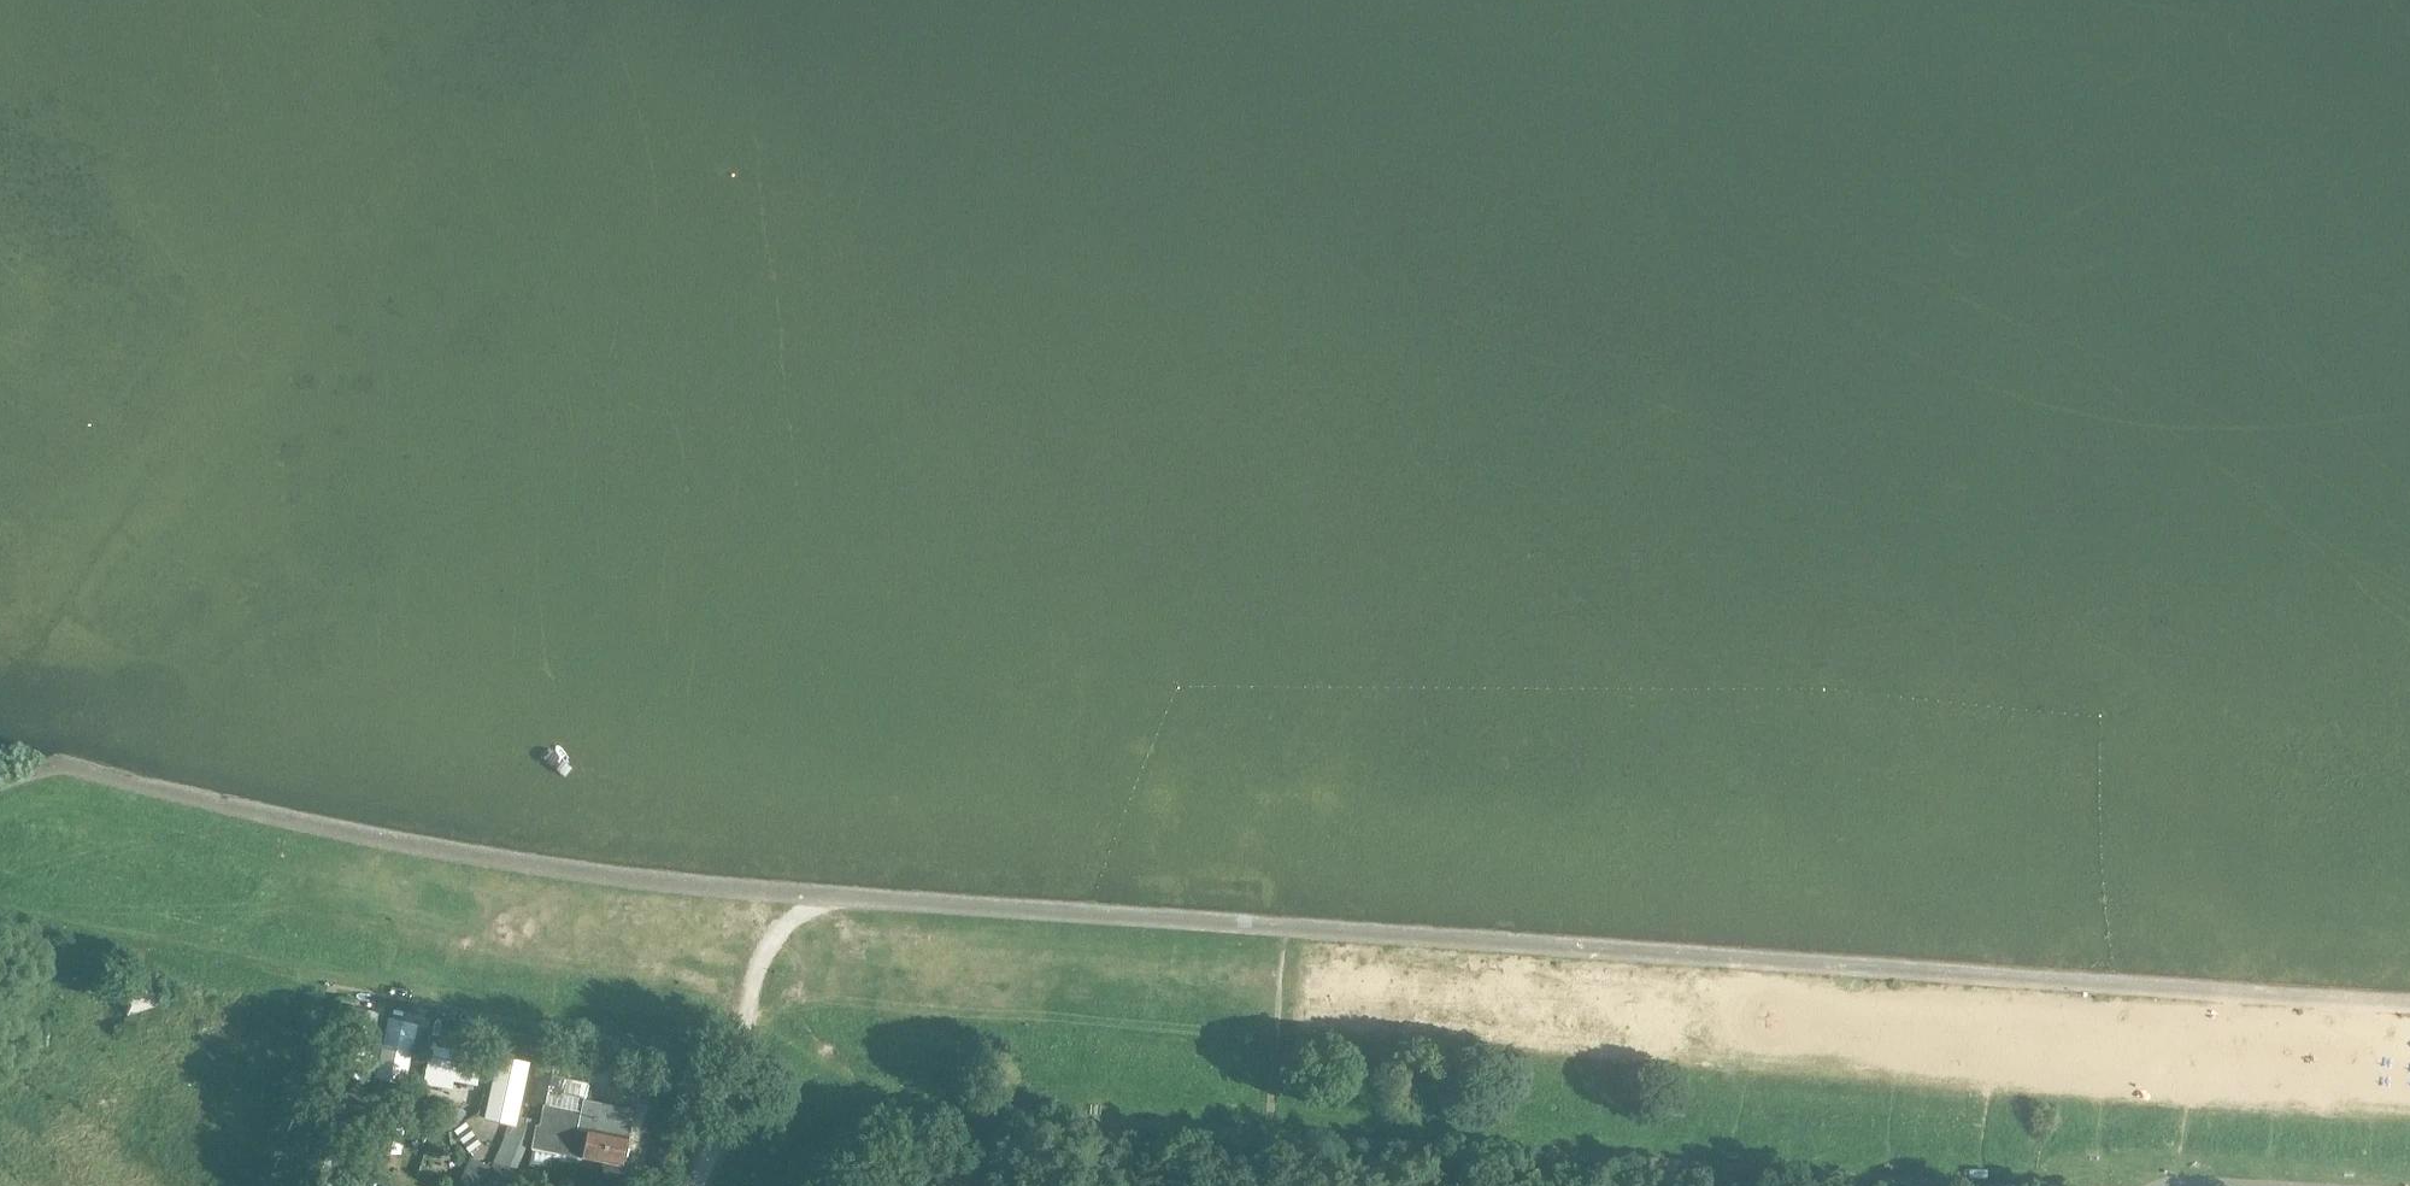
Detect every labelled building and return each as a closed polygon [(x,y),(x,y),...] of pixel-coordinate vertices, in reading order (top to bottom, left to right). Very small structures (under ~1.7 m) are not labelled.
[(153,984),(119,993),(126,1017),(159,1007),(153,984)] [(357,1015),(343,1076),(359,1079),(373,1017),(357,1015)] [(395,1035),(387,1033),(382,1053),(392,1055),(390,1063),(406,1067),(415,1031),(397,1027),(395,1035)] [(482,1055),(432,1047),(428,1066),(478,1074),(482,1055)] [(458,1185),(510,1185),(538,1121),(519,1117),(528,1071),(511,1068),(505,1100),(493,1097),(486,1127),(501,1130),(504,1117),(508,1117),(507,1124),(510,1125),(491,1168),(470,1159),(458,1185)] [(399,1084),(373,1078),(369,1094),(394,1101),(399,1084)] [(366,1100),(337,1080),(324,1099),(353,1119),(366,1100)] [(428,1090),(419,1088),(417,1098),(425,1100),(428,1090)] [(434,1100),(428,1107),(456,1127),(466,1115),(446,1099),(441,1106),(434,1100)] [(634,1111),(583,1101),(578,1131),(542,1122),(537,1137),(558,1142),(557,1148),(584,1153),(584,1158),(604,1162),(601,1177),(620,1180),(622,1166),(624,1166),(634,1111)] [(466,1121),(453,1130),(459,1139),(472,1129),(466,1121)] [(339,1143),(318,1134),(310,1152),(332,1161),(339,1143)] [(470,1140),(464,1154),(489,1164),(495,1150),(470,1140)] [(310,1154),(299,1178),(311,1183),(321,1159),(310,1154)] [(1147,1185),(1184,1185),(1175,1176),(1164,1185),(1156,1177),(1147,1185)]
